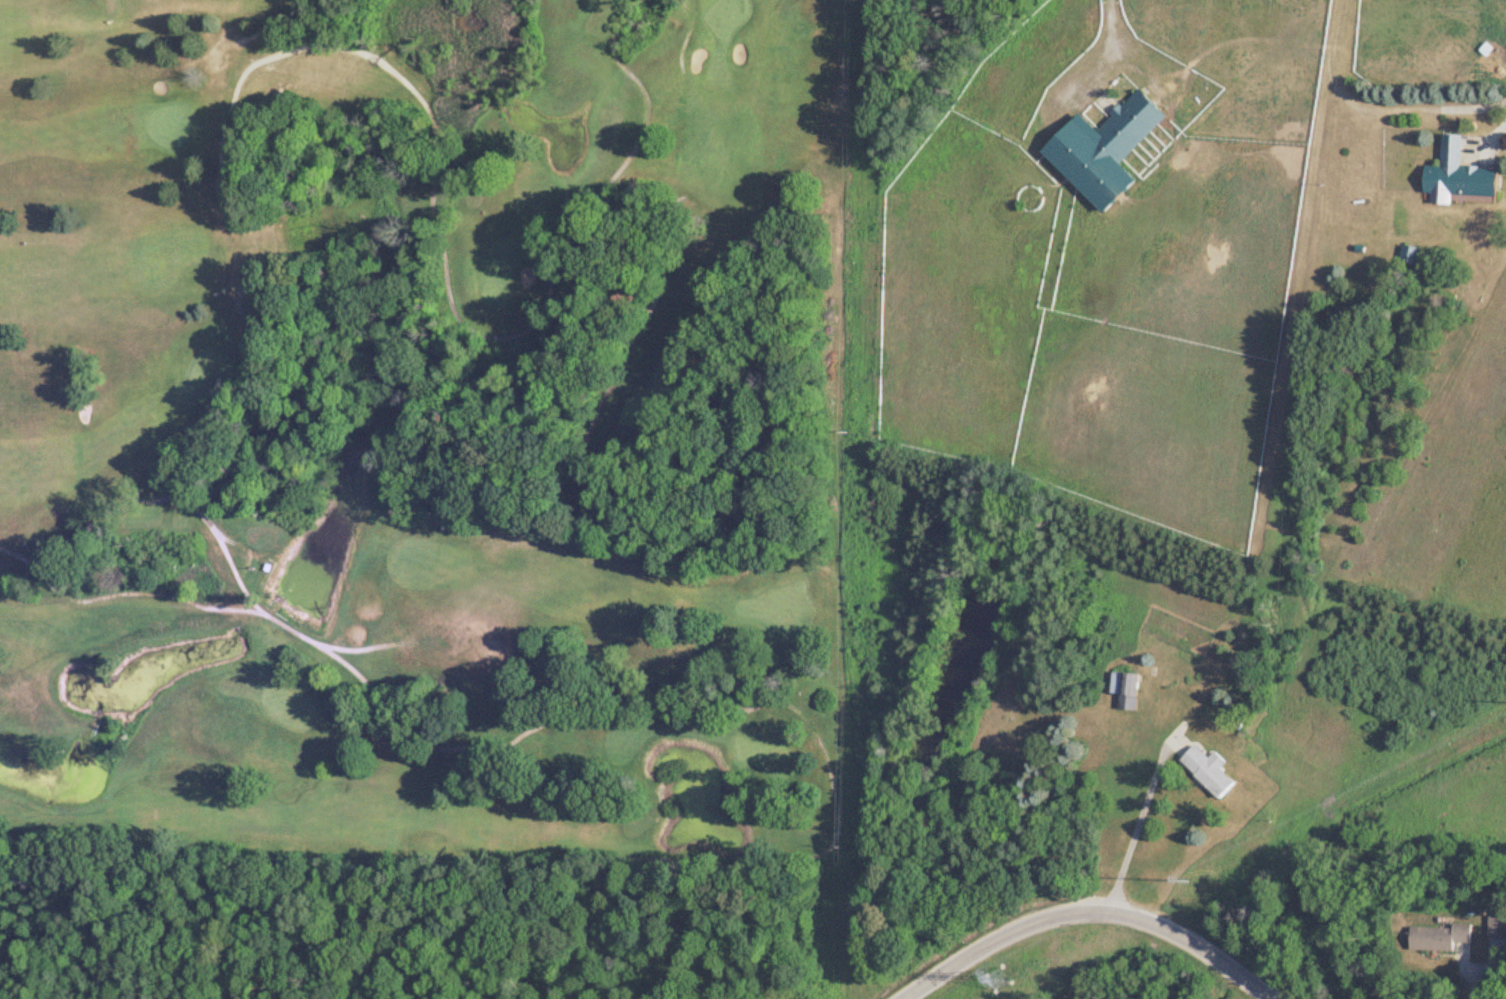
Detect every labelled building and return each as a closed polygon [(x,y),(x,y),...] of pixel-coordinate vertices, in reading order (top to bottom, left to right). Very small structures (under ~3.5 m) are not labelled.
[(1099,214),(1133,180),(1117,164),(1163,118),(1135,89),(1094,130),(1077,112),(1037,151),(1099,214)] [(1423,166),(1421,203),(1449,205),(1449,197),(1492,199),(1493,168),(1454,166),(1455,147),(1440,146),(1438,167),(1423,166)] [(1109,694),(1116,694),(1116,711),(1135,711),(1136,674),(1109,673),(1109,694)] [(1217,770),(1223,763),(1210,750),(1204,756),(1192,745),(1175,764),(1215,801),(1231,783),(1217,770)] [(1504,914),(1484,914),(1484,939),(1504,939),(1504,914)] [(1453,945),(1468,945),(1468,926),(1406,925),(1406,952),(1453,953),(1453,945)]
